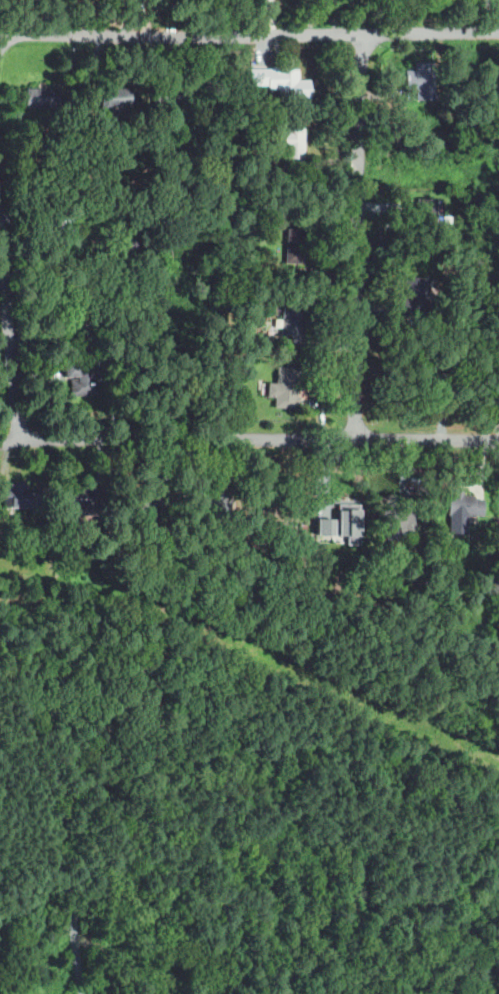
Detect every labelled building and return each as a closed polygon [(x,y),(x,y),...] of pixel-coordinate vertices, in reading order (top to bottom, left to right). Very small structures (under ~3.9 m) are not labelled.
[(435,100),(416,100),(416,94),(402,93),(402,71),(415,71),(415,63),(435,63),(435,100)] [(309,99),(278,98),(278,84),(270,84),(271,66),(281,66),(280,71),(301,71),(301,78),(299,78),(299,80),(310,80),(309,99)] [(58,108),(56,108),(25,108),(25,88),(58,89),(58,108)] [(102,118),(101,89),(130,88),(131,105),(113,106),(114,117),(102,118)] [(303,160),(286,159),(286,148),(281,148),(282,139),(270,138),(271,127),(304,128),(303,160)] [(98,152),(94,147),(98,144),(102,148),(98,152)] [(451,216),(444,216),(445,198),(418,197),(417,221),(451,223),(451,216)] [(140,211),(139,203),(152,201),(153,209),(140,211)] [(264,225),(263,215),(273,214),(275,224),(264,225)] [(241,231),(238,225),(243,223),(246,229),(241,231)] [(305,265),(284,263),(287,228),(307,230),(305,265)] [(431,313),(401,311),(404,277),(430,279),(428,302),(432,302),(431,313)] [(303,345),(290,344),(291,337),(280,336),(280,335),(274,334),(275,321),(281,321),(282,307),(306,309),(303,345)] [(480,349),(469,348),(470,341),(481,341),(480,349)] [(72,396),(70,380),(79,379),(79,375),(64,377),(63,363),(80,361),(81,359),(85,359),(87,361),(95,360),(98,394),(72,396)] [(296,410),(274,408),(275,397),(267,396),(268,383),(275,383),(276,367),(300,369),(296,410)] [(34,508),(0,508),(0,488),(4,488),(4,483),(19,483),(19,488),(34,488),(34,508)] [(96,515),(83,515),(83,509),(68,509),(68,489),(90,490),(90,486),(95,486),(95,488),(104,488),(104,509),(96,509),(96,515)] [(482,516),(448,515),(449,495),(455,495),(455,491),(463,492),(463,495),(475,495),(475,499),(483,499),(482,516)] [(223,523),(212,522),(212,517),(197,517),(198,498),(218,499),(218,496),(225,496),(225,501),(232,501),(232,514),(223,513),(223,523)] [(387,540),(384,522),(380,523),(378,512),(393,509),(392,505),(411,502),(416,532),(406,534),(406,537),(387,540)] [(335,517),(335,528),(338,528),(339,503),(361,503),(360,543),(347,543),(347,537),(316,536),(316,517),(335,517)] [(135,568),(121,567),(122,559),(125,559),(126,554),(135,555),(135,568)] [(171,577),(166,573),(170,568),(175,573),(171,577)]
